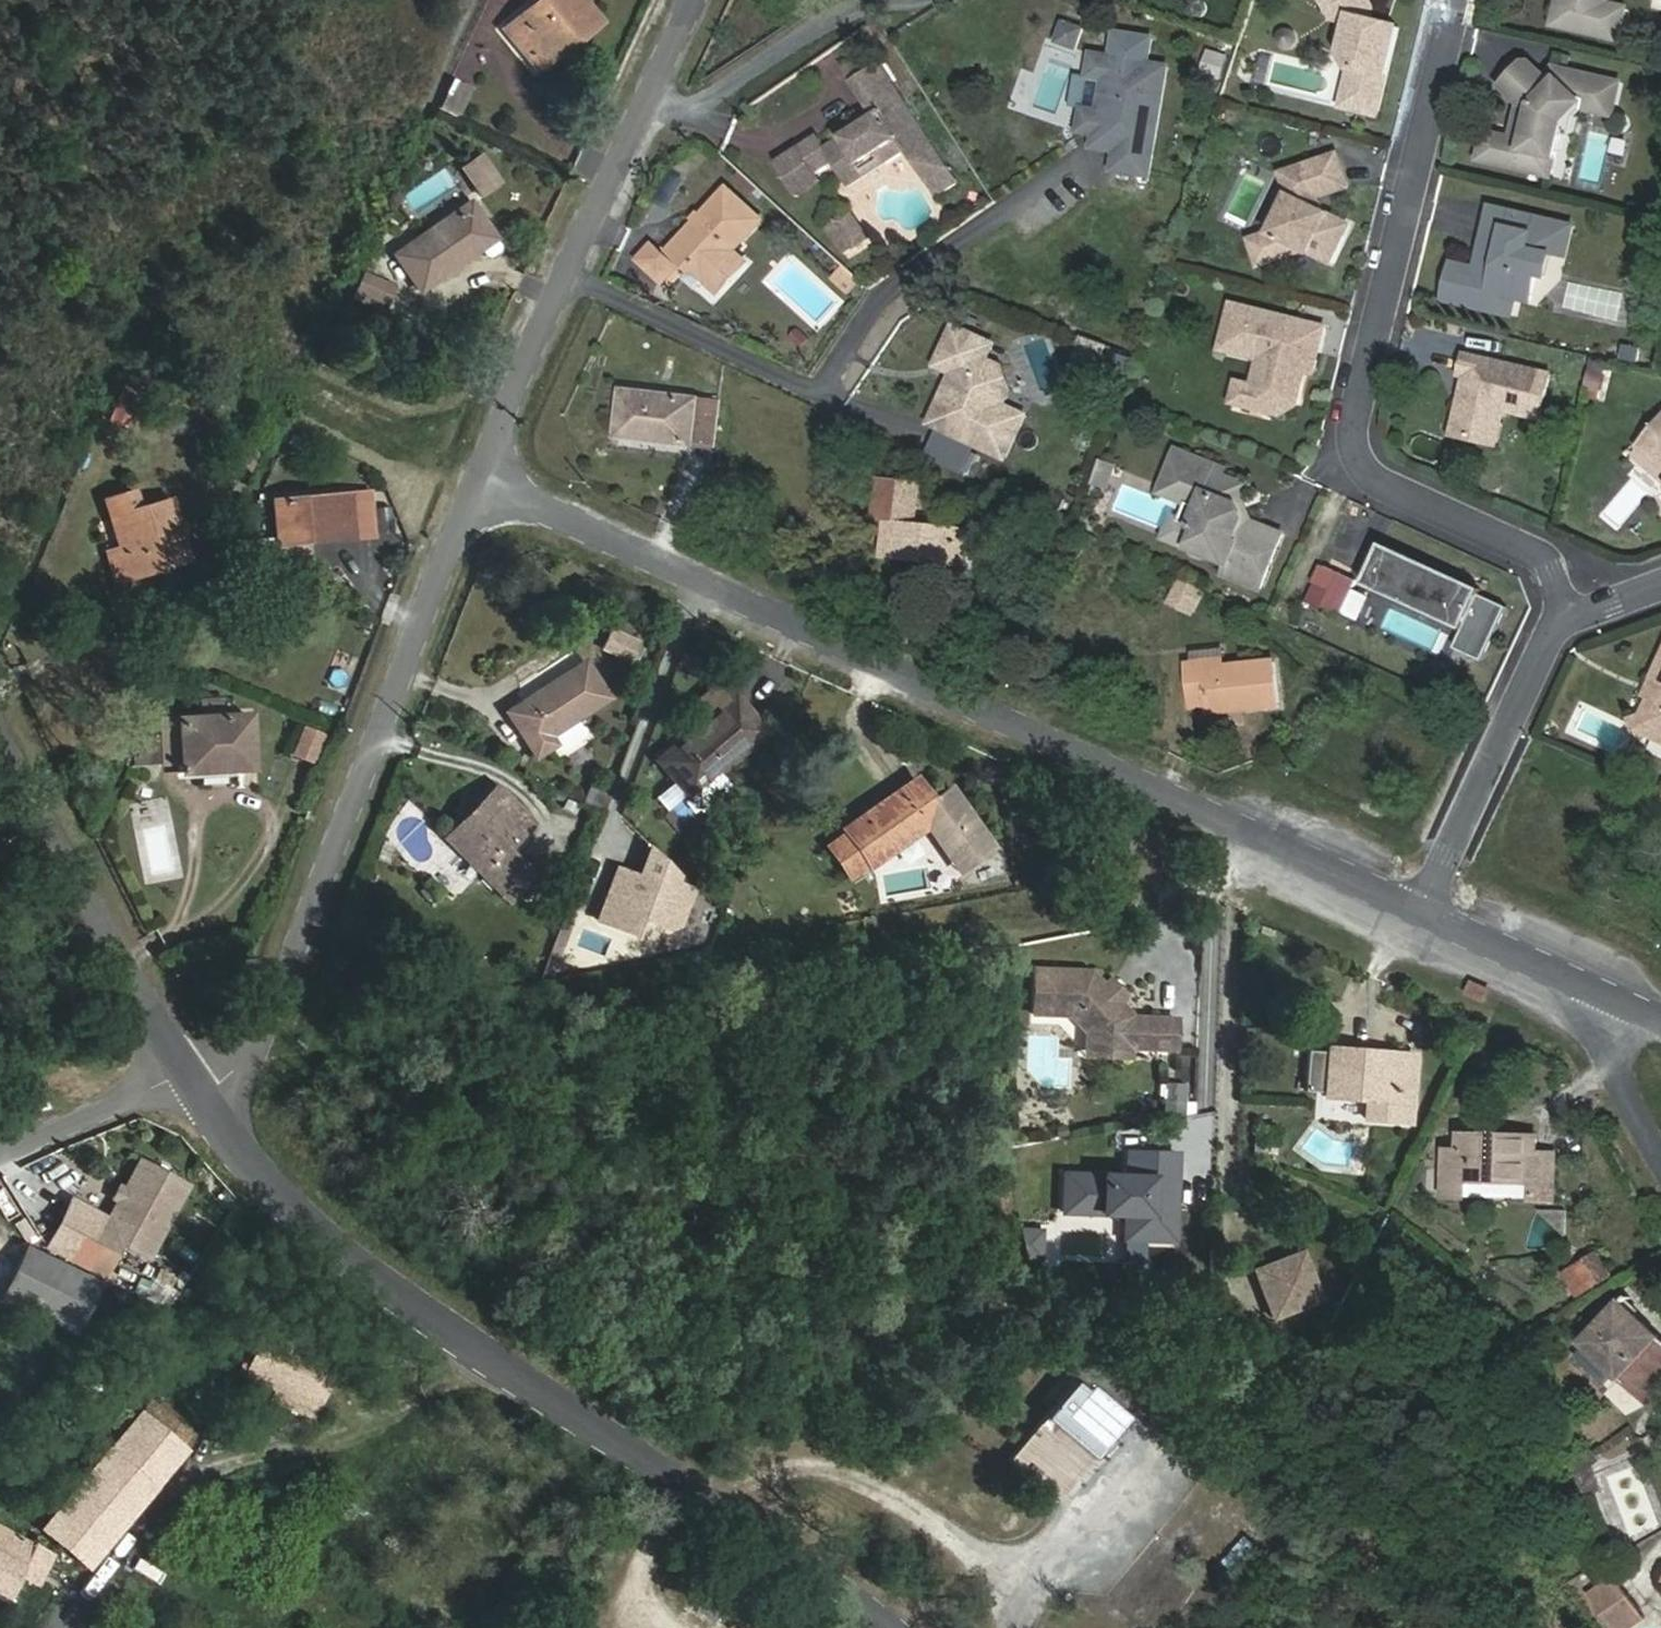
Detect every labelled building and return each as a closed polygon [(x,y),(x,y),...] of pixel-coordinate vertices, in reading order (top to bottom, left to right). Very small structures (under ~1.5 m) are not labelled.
[(588,9),(581,0),(539,0),(504,28),(522,51),(536,40),(541,46),(588,9)] [(1322,5),(1332,20),(1346,23),(1349,12),(1342,0),(1330,0),(1322,5)] [(1349,12),(1346,23),(1340,52),(1349,67),(1339,105),(1375,114),(1396,26),(1383,23),(1381,28),(1367,25),(1368,19),(1371,8),(1366,0),(1342,0),(1349,12)] [(1555,18),(1617,33),(1624,4),(1605,0),(1560,0),(1555,18)] [(599,23),(588,9),(541,46),(536,40),(522,51),(538,72),(599,23)] [(1383,23),(1368,19),(1367,25),(1381,28),(1383,23)] [(1080,28),(1061,21),(1055,40),(1074,47),(1080,28)] [(1148,173),(1166,65),(1090,52),(1087,74),(1103,77),(1098,109),(1081,106),(1078,129),(1094,132),(1105,147),(1115,148),(1112,167),(1148,173)] [(1217,94),(1222,56),(1207,53),(1201,92),(1217,94)] [(1482,126),(1475,153),(1547,171),(1557,129),(1563,126),(1567,111),(1563,105),(1573,92),(1589,96),(1595,73),(1552,63),(1543,73),(1527,57),(1521,57),(1498,81),(1516,98),(1511,119),(1516,120),(1512,134),(1508,133),(1482,126)] [(835,169),(841,179),(875,158),(881,168),(907,152),(927,183),(949,170),(879,63),(850,82),(868,110),(872,117),(857,127),(821,149),(814,137),(793,150),(814,183),(835,169)] [(1616,78),(1595,73),(1589,96),(1573,92),(1563,105),(1567,111),(1563,126),(1557,129),(1567,132),(1572,111),(1579,103),(1608,110),(1616,78)] [(458,118),(472,87),(453,77),(438,107),(458,118)] [(853,120),(857,127),(872,117),(868,110),(853,120)] [(793,196),(814,183),(793,150),(772,163),(793,196)] [(1269,233),(1248,240),(1257,265),(1302,249),(1306,251),(1324,214),(1318,211),(1313,197),(1344,186),(1333,155),(1280,174),(1288,195),(1269,233)] [(480,194),(498,182),(480,156),(462,168),(480,194)] [(875,158),(841,179),(848,190),(881,168),(875,158)] [(725,189),(670,253),(692,273),(694,270),(708,282),(720,293),(747,263),(735,252),(762,222),(725,189)] [(1486,238),(1482,255),(1474,254),(1472,263),(1448,257),(1439,294),(1507,310),(1511,292),(1526,295),(1532,269),(1540,270),(1545,250),(1552,217),(1486,202),(1478,236),(1486,238)] [(416,290),(494,239),(470,203),(393,254),(416,290)] [(867,239),(849,213),(835,223),(853,249),(867,239)] [(1552,217),(1545,250),(1561,254),(1568,221),(1552,217)] [(1478,236),(1474,254),(1482,255),(1486,238),(1478,236)] [(661,282),(675,267),(650,244),(636,260),(661,282)] [(382,314),(396,285),(362,270),(350,299),(382,314)] [(1257,358),(1249,385),(1244,406),(1276,414),(1290,404),(1300,370),(1308,372),(1320,327),(1228,302),(1216,347),(1257,358)] [(931,424),(1006,459),(1025,416),(1004,406),(989,400),(992,393),(986,378),(980,374),(986,360),(993,345),(955,327),(941,357),(950,362),(954,374),(931,424)] [(1097,364),(1105,342),(1083,334),(1075,356),(1097,364)] [(1544,369),(1459,349),(1453,371),(1459,372),(1445,431),(1488,441),(1497,405),(1533,414),(1544,369)] [(937,366),(954,374),(950,362),(941,357),(937,366)] [(989,400),(1004,406),(1010,392),(1001,367),(986,360),(980,374),(986,378),(992,393),(989,400)] [(1244,406),(1249,385),(1234,381),(1228,401),(1244,406)] [(137,398),(122,390),(107,424),(123,432),(137,398)] [(617,436),(695,444),(700,400),(622,391),(617,436)] [(700,400),(695,444),(715,446),(720,402),(700,400)] [(1642,446),(1660,462),(1660,422),(1642,446)] [(1159,487),(1199,503),(1189,527),(1195,530),(1187,549),(1192,556),(1199,559),(1206,557),(1225,565),(1220,576),(1256,591),(1279,537),(1241,521),(1235,505),(1243,486),(1220,476),(1222,470),(1175,450),(1159,487)] [(1115,464),(1101,459),(1095,479),(1108,484),(1115,464)] [(911,510),(914,483),(879,479),(874,520),(887,521),(884,557),(968,566),(969,561),(986,562),(988,532),(917,525),(918,511),(911,510)] [(921,484),(914,483),(911,510),(918,511),(921,484)] [(1161,538),(1187,549),(1195,530),(1189,527),(1199,503),(1159,487),(1157,492),(1185,503),(1178,521),(1170,517),(1161,538)] [(152,554),(184,545),(171,501),(138,510),(133,492),(104,500),(110,518),(122,514),(131,545),(119,549),(108,552),(116,582),(156,570),(152,554)] [(306,540),(353,535),(348,493),(273,501),(277,543),(280,565),(308,563),(306,540)] [(110,518),(119,549),(131,545),(122,514),(110,518)] [(1366,584),(1393,596),(1411,557),(1384,544),(1366,584)] [(188,561),(184,545),(152,554),(156,570),(188,561)] [(1483,590),(1411,557),(1393,596),(1465,630),(1483,590)] [(1171,606),(1198,615),(1210,579),(1182,570),(1171,606)] [(1359,580),(1341,572),(1321,611),(1340,620),(1359,580)] [(598,633),(589,652),(618,667),(627,649),(598,633)] [(1209,667),(1208,661),(1188,663),(1194,707),(1210,705),(1212,715),(1281,706),(1275,659),(1226,665),(1209,667)] [(1226,659),(1208,661),(1209,667),(1226,665),(1226,659)] [(587,661),(524,701),(531,711),(512,722),(536,760),(560,744),(555,735),(575,721),(610,698),(587,661)] [(1651,685),(1655,690),(1642,718),(1648,736),(1660,742),(1660,663),(1651,685)] [(701,723),(728,699),(717,686),(691,711),(701,723)] [(736,692),(728,699),(701,723),(657,761),(676,783),(658,799),(685,830),(706,813),(702,809),(730,786),(718,773),(768,730),(736,692)] [(531,711),(524,701),(506,713),(512,722),(531,711)] [(180,772),(250,768),(246,714),(160,719),(163,764),(180,762),(180,772)] [(1638,740),(1648,736),(1642,718),(1631,722),(1638,740)] [(580,730),(575,721),(555,735),(560,744),(580,730)] [(291,754),(312,762),(325,731),(303,723),(291,754)] [(159,735),(144,728),(130,758),(145,765),(159,735)] [(917,777),(844,828),(847,833),(827,847),(851,878),(870,864),(872,867),(945,816),(917,777)] [(496,788),(445,839),(508,901),(535,875),(509,850),(532,825),(496,788)] [(680,925),(693,890),(676,883),(679,876),(652,849),(641,877),(620,869),(600,920),(637,934),(644,918),(671,928),(680,925)] [(1033,967),(1032,1011),(1069,1012),(1085,1030),(1107,1031),(1106,1054),(1128,1055),(1128,1045),(1172,1047),(1173,1016),(1129,1014),(1129,1012),(1115,997),(1122,991),(1108,976),(1101,982),(1089,969),(1033,967)] [(1489,1001),(1494,986),(1473,979),(1468,995),(1489,1001)] [(1107,1031),(1085,1030),(1084,1053),(1106,1054),(1107,1031)] [(1409,1121),(1413,1059),(1307,1052),(1305,1092),(1323,1094),(1323,1096),(1367,1100),(1366,1118),(1409,1121)] [(1167,1098),(1187,1100),(1189,1083),(1169,1081),(1167,1098)] [(1536,1155),(1536,1140),(1463,1137),(1462,1153),(1446,1153),(1445,1199),(1466,1200),(1467,1182),(1535,1184),(1534,1200),(1552,1201),(1553,1156),(1536,1155)] [(1266,1157),(1267,1144),(1252,1143),(1251,1156),(1266,1157)] [(1176,1191),(1177,1149),(1128,1148),(1128,1172),(1065,1170),(1064,1208),(1145,1211),(1145,1236),(1174,1237),(1176,1202),(1169,1201),(1169,1191),(1176,1191)] [(119,1244),(144,1259),(186,1188),(141,1162),(124,1190),(117,1201),(108,1216),(128,1228),(119,1244)] [(113,1198),(117,1201),(124,1190),(119,1187),(113,1198)] [(1126,1235),(1145,1236),(1145,1211),(1126,1210),(1126,1235)] [(1028,1261),(1048,1258),(1043,1233),(1023,1236),(1028,1261)] [(74,1334),(100,1284),(26,1247),(1,1298),(74,1334)] [(1255,1272),(1260,1286),(1308,1267),(1303,1254),(1255,1272)] [(1578,1295),(1610,1276),(1597,1255),(1566,1274),(1578,1295)] [(1308,1267),(1260,1286),(1274,1320),(1321,1301),(1308,1267)] [(1622,1304),(1582,1343),(1590,1351),(1615,1375),(1624,1383),(1625,1381),(1649,1405),(1660,1393),(1660,1377),(1656,1372),(1660,1367),(1660,1341),(1622,1304)] [(244,1377),(277,1391),(273,1402),(313,1419),(336,1364),(265,1331),(244,1377)] [(1605,1385),(1615,1375),(1590,1351),(1580,1361),(1605,1385)] [(1044,1502),(1124,1410),(1080,1373),(1000,1463),(1044,1502)] [(85,1567),(196,1438),(150,1400),(139,1413),(125,1401),(94,1438),(107,1449),(39,1528),(85,1567)] [(1575,1466),(1586,1497),(1600,1492),(1588,1461),(1575,1466)] [(1222,1509),(1209,1524),(1235,1547),(1248,1532),(1222,1509)] [(44,1570),(52,1556),(0,1527),(0,1595),(7,1599),(19,1576),(27,1561),(44,1570)] [(1238,1574),(1263,1546),(1250,1534),(1225,1562),(1238,1574)] [(36,1585),(44,1570),(27,1561),(19,1576),(36,1585)] [(1613,1579),(1590,1596),(1613,1627),(1628,1627),(1641,1618),(1613,1579)] [(698,1613),(714,1627),(726,1627),(733,1621),(711,1599),(698,1613)]
